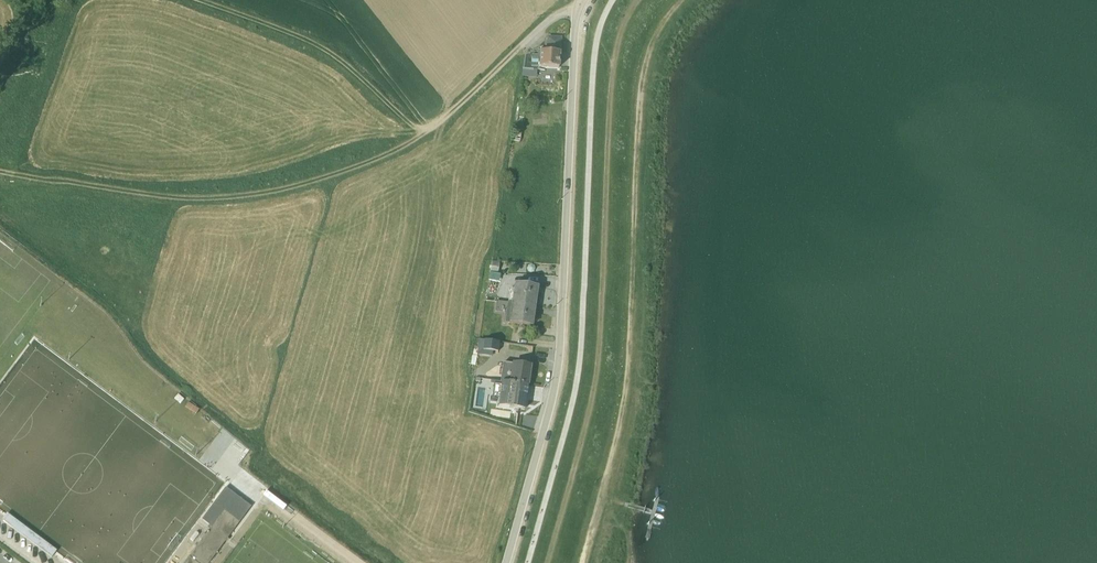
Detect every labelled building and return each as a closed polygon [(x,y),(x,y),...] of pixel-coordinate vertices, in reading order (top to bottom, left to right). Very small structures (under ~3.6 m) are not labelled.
[(558,63),(559,42),(545,41),(544,54),(538,54),(538,51),(538,50),(523,58),(521,71),(522,71),(521,79),(535,81),(536,73),(537,73),(537,70),(557,71),(558,67),(559,63),(558,63)] [(498,264),(491,262),(488,282),(498,284),(500,277),(496,277),(498,264)] [(509,292),(508,303),(534,307),(536,290),(513,287),(512,292),(509,292)] [(534,307),(496,301),(494,312),(505,314),(504,324),(531,327),(534,307)] [(491,354),(493,346),(497,347),(499,335),(491,333),(489,343),(482,342),(480,352),(491,354)] [(501,383),(527,386),(530,366),(501,362),(498,382),(501,383)] [(524,411),(525,405),(527,386),(501,383),(500,386),(493,385),(491,399),(496,400),(496,398),(498,398),(498,407),(517,410),(524,411)] [(250,508),(225,489),(201,520),(209,526),(206,529),(209,530),(184,562),(209,562),(250,508)]
